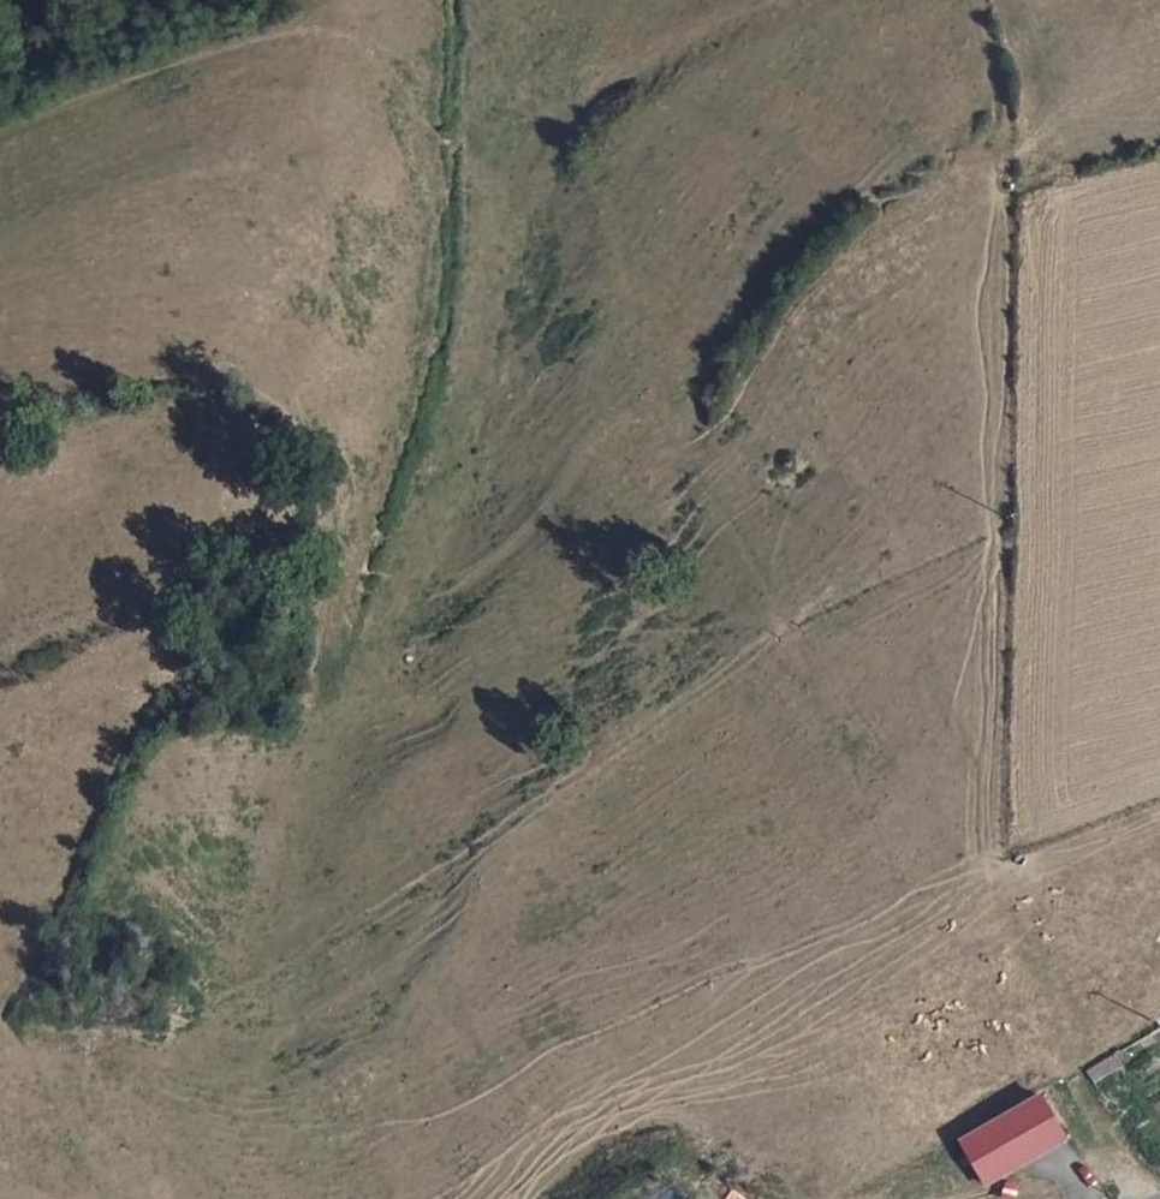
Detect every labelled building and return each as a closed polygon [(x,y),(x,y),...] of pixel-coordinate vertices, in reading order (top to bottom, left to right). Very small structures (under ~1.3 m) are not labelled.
[(1050,1100),(1023,1115),(1041,1147),(1048,1158),(1074,1143),(1050,1100)] [(1023,1115),(971,1145),(989,1177),(1041,1147),(1023,1115)] [(1041,1147),(989,1177),(995,1188),(1048,1158),(1041,1147)]
